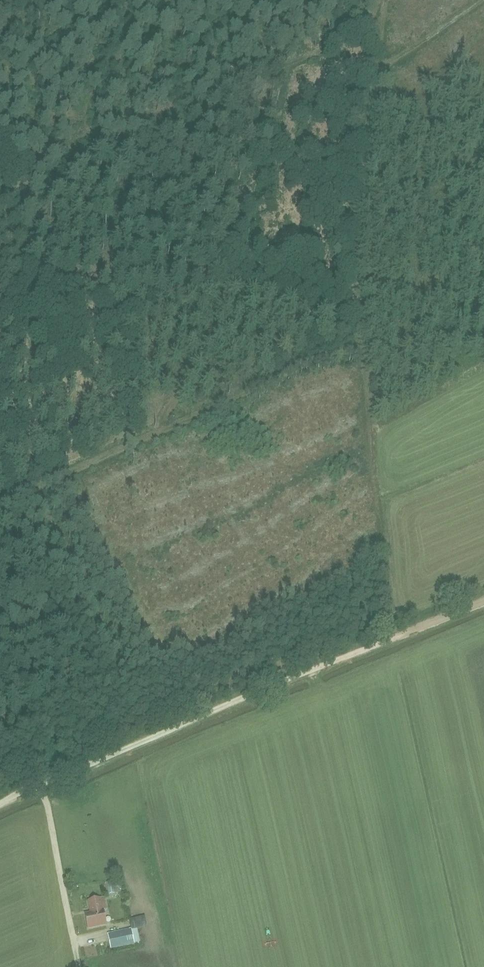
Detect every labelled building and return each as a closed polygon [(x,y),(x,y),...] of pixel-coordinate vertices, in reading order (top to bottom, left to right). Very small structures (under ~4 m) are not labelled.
[(115,893),(113,881),(106,883),(108,894),(115,893)] [(104,898),(88,901),(90,913),(85,914),(88,929),(106,925),(102,910),(106,909),(104,898)] [(108,935),(111,949),(134,944),(131,930),(108,935)]
